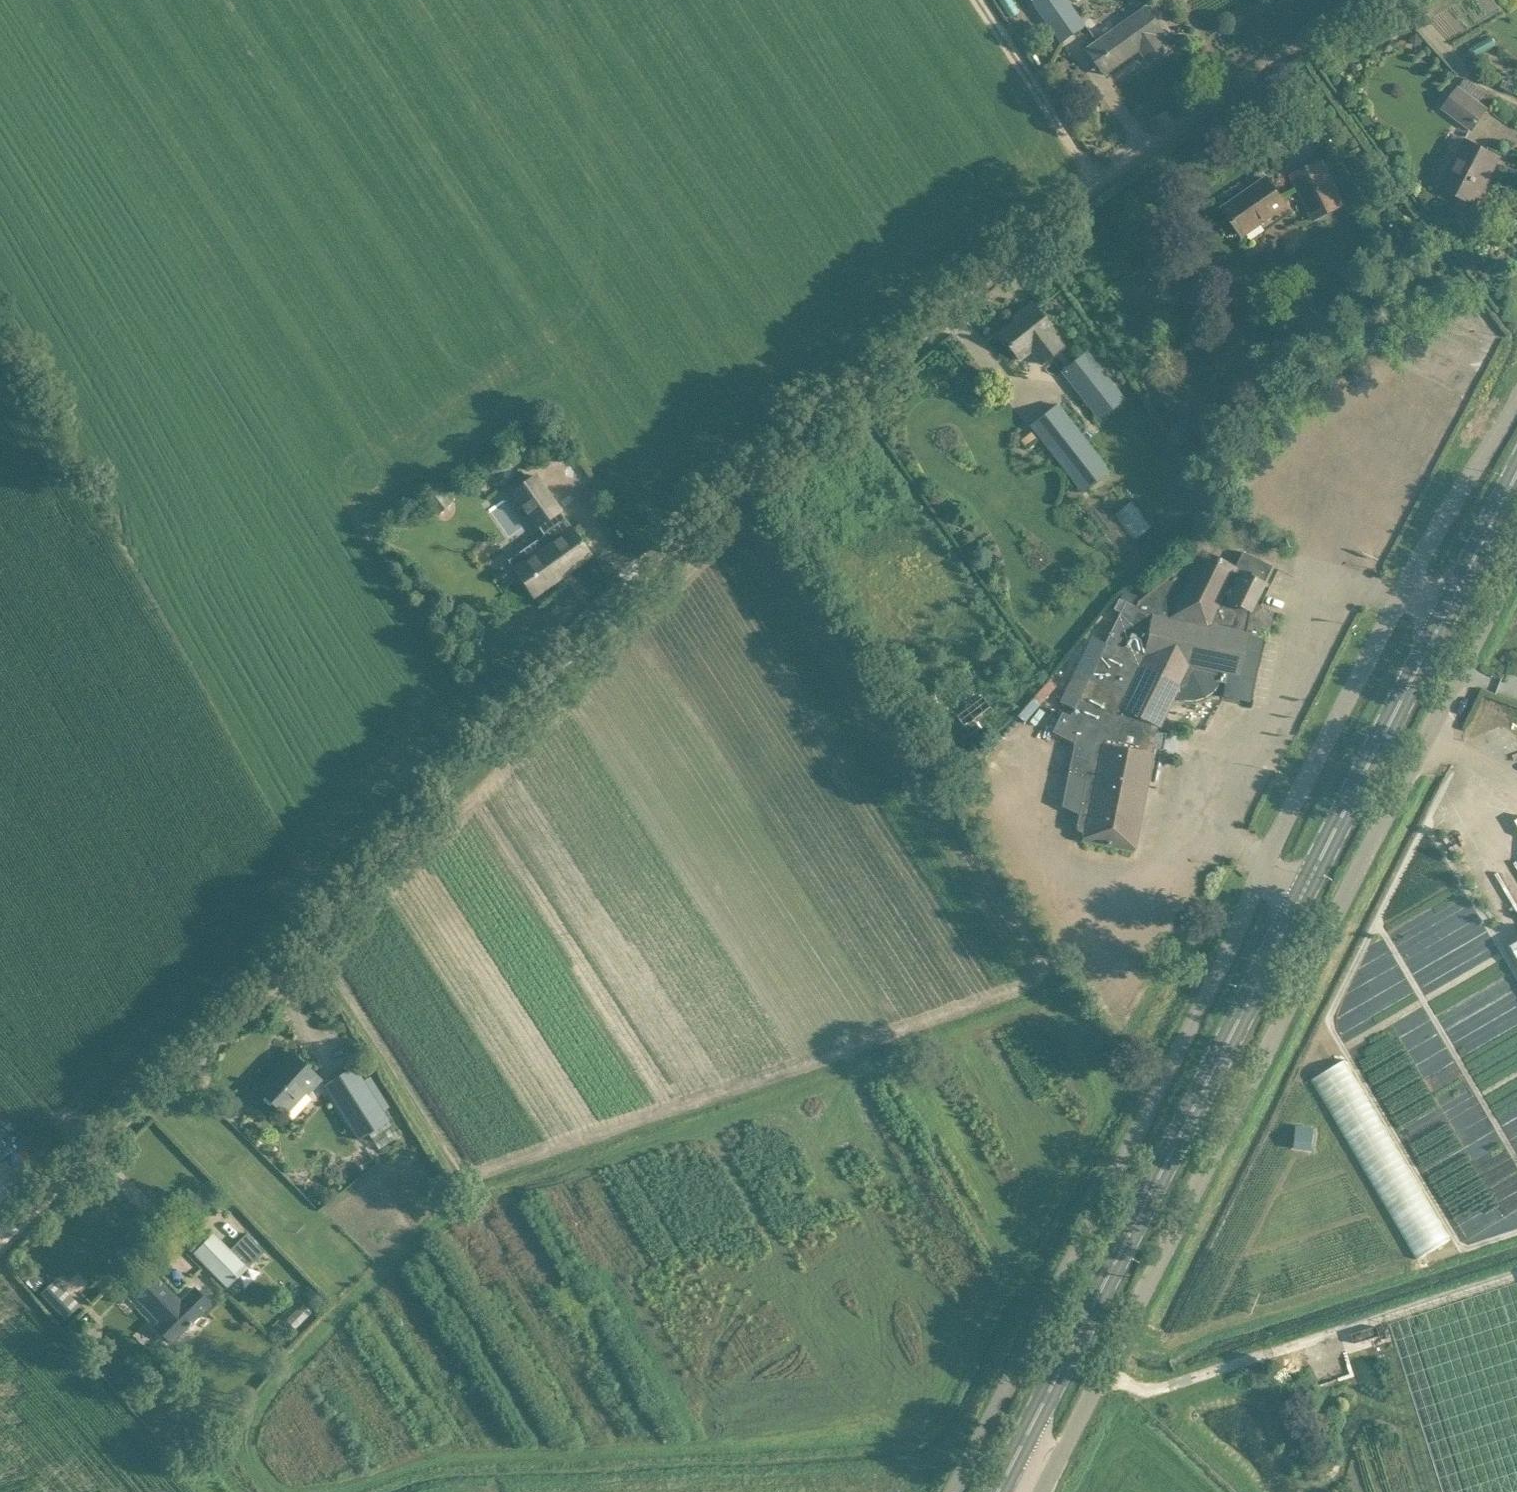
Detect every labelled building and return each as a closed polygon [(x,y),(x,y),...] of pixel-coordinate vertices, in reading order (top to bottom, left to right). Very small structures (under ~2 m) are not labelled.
[(1034,3),(1061,42),(1086,25),(1069,0),(1038,0),(1034,3)] [(1165,33),(1161,27),(1148,9),(1104,38),(1087,49),(1099,66),(1100,65),(1099,65),(1108,58),(1116,69),(1131,58),(1129,56),(1139,49),(1149,63),(1170,48),(1162,36),(1165,33)] [(1417,33),(1409,39),(1413,44),(1418,44),(1423,40),(1417,33)] [(1459,88),(1443,109),(1472,130),(1487,109),(1459,88)] [(1446,189),(1476,205),(1500,158),(1465,140),(1457,157),(1461,159),(1446,189)] [(1293,176),(1301,194),(1313,219),(1344,205),(1323,161),(1293,176)] [(1224,207),(1235,224),(1242,234),(1285,205),(1278,195),(1267,179),(1224,207)] [(999,335),(1012,350),(1018,359),(1029,351),(1040,364),(1063,346),(1051,331),(1053,329),(1032,304),(1019,315),(1021,317),(999,335)] [(1101,419),(1125,399),(1086,353),(1061,372),(1101,419)] [(1031,425),(1083,492),(1109,472),(1057,405),(1031,425)] [(533,475),(510,491),(535,529),(559,511),(533,475)] [(438,514),(453,502),(442,488),(427,500),(438,514)] [(1139,503),(1121,518),(1142,545),(1161,530),(1139,503)] [(572,528),(514,570),(533,597),(542,591),(591,556),(579,539),(572,528)] [(1090,675),(1079,671),(1068,691),(1079,697),(1070,716),(1062,712),(1052,732),(1074,743),(1061,806),(1079,813),(1076,827),(1085,829),(1083,840),(1134,850),(1154,748),(1162,750),(1165,734),(1157,733),(1159,725),(1174,694),(1184,697),(1194,697),(1203,694),(1211,689),(1217,681),(1225,683),(1223,696),(1249,701),(1263,638),(1256,637),(1258,629),(1261,629),(1264,615),(1261,615),(1251,610),(1272,566),(1243,552),(1235,568),(1201,551),(1137,602),(1138,602),(1136,607),(1126,602),(1090,675)] [(1057,685),(1049,679),(1033,697),(1041,704),(1057,685)] [(993,709),(970,680),(944,700),(967,730),(993,709)] [(321,1080),(291,1052),(278,1066),(281,1069),(276,1075),(275,1073),(259,1091),(285,1115),(306,1092),(308,1093),(321,1080)] [(1452,1242),(1346,1060),(1312,1080),(1417,1262),(1452,1242)] [(370,1077),(364,1081),(355,1067),(325,1086),(336,1103),(360,1141),(389,1122),(383,1113),(390,1108),(370,1077)] [(1316,1130),(1296,1127),(1293,1150),(1313,1153),(1316,1130)] [(246,1233),(231,1249),(214,1233),(194,1253),(228,1288),(264,1251),(246,1233)] [(210,1305),(195,1289),(180,1302),(150,1271),(130,1291),(161,1322),(156,1327),(172,1343),(210,1305)] [(1391,1323),(1444,1491),(1516,1491),(1516,1282),(1391,1323)] [(41,1295),(61,1317),(73,1306),(53,1284),(41,1295)] [(312,1289),(306,1295),(316,1305),(322,1298),(312,1289)]
